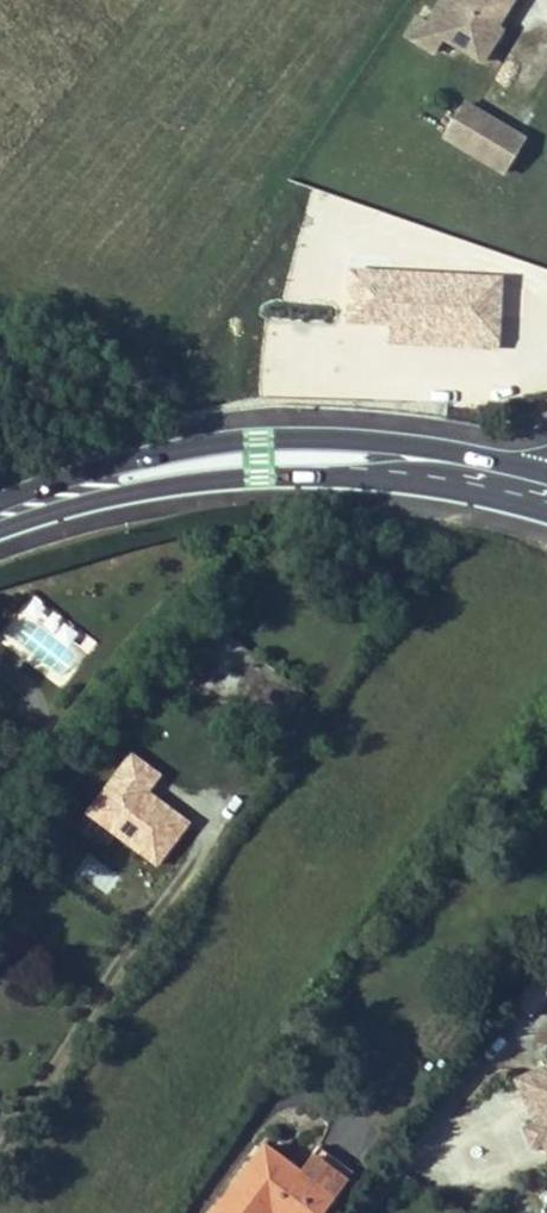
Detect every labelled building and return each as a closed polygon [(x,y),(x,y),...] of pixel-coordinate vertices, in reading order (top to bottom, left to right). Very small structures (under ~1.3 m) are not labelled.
[(421,29),(411,23),(400,41),(427,57),(438,39),(479,64),(497,33),(493,30),(511,0),(439,0),(421,29)] [(542,120),(491,89),(473,120),(524,151),(542,120)] [(344,269),(341,326),(384,328),(384,345),(499,351),(502,276),(344,269)] [(159,776),(125,751),(72,823),(106,848),(112,840),(154,870),(189,822),(147,791),(159,776)] [(501,1084),(522,1130),(516,1132),(525,1152),(537,1146),(546,1168),(546,1064),(501,1084)] [(269,1211),(271,1212),(320,1212),(343,1183),(311,1160),(297,1177),(259,1148),(211,1212),(268,1212),(269,1211)] [(317,1153),(311,1160),(343,1183),(348,1176),(317,1153)]
